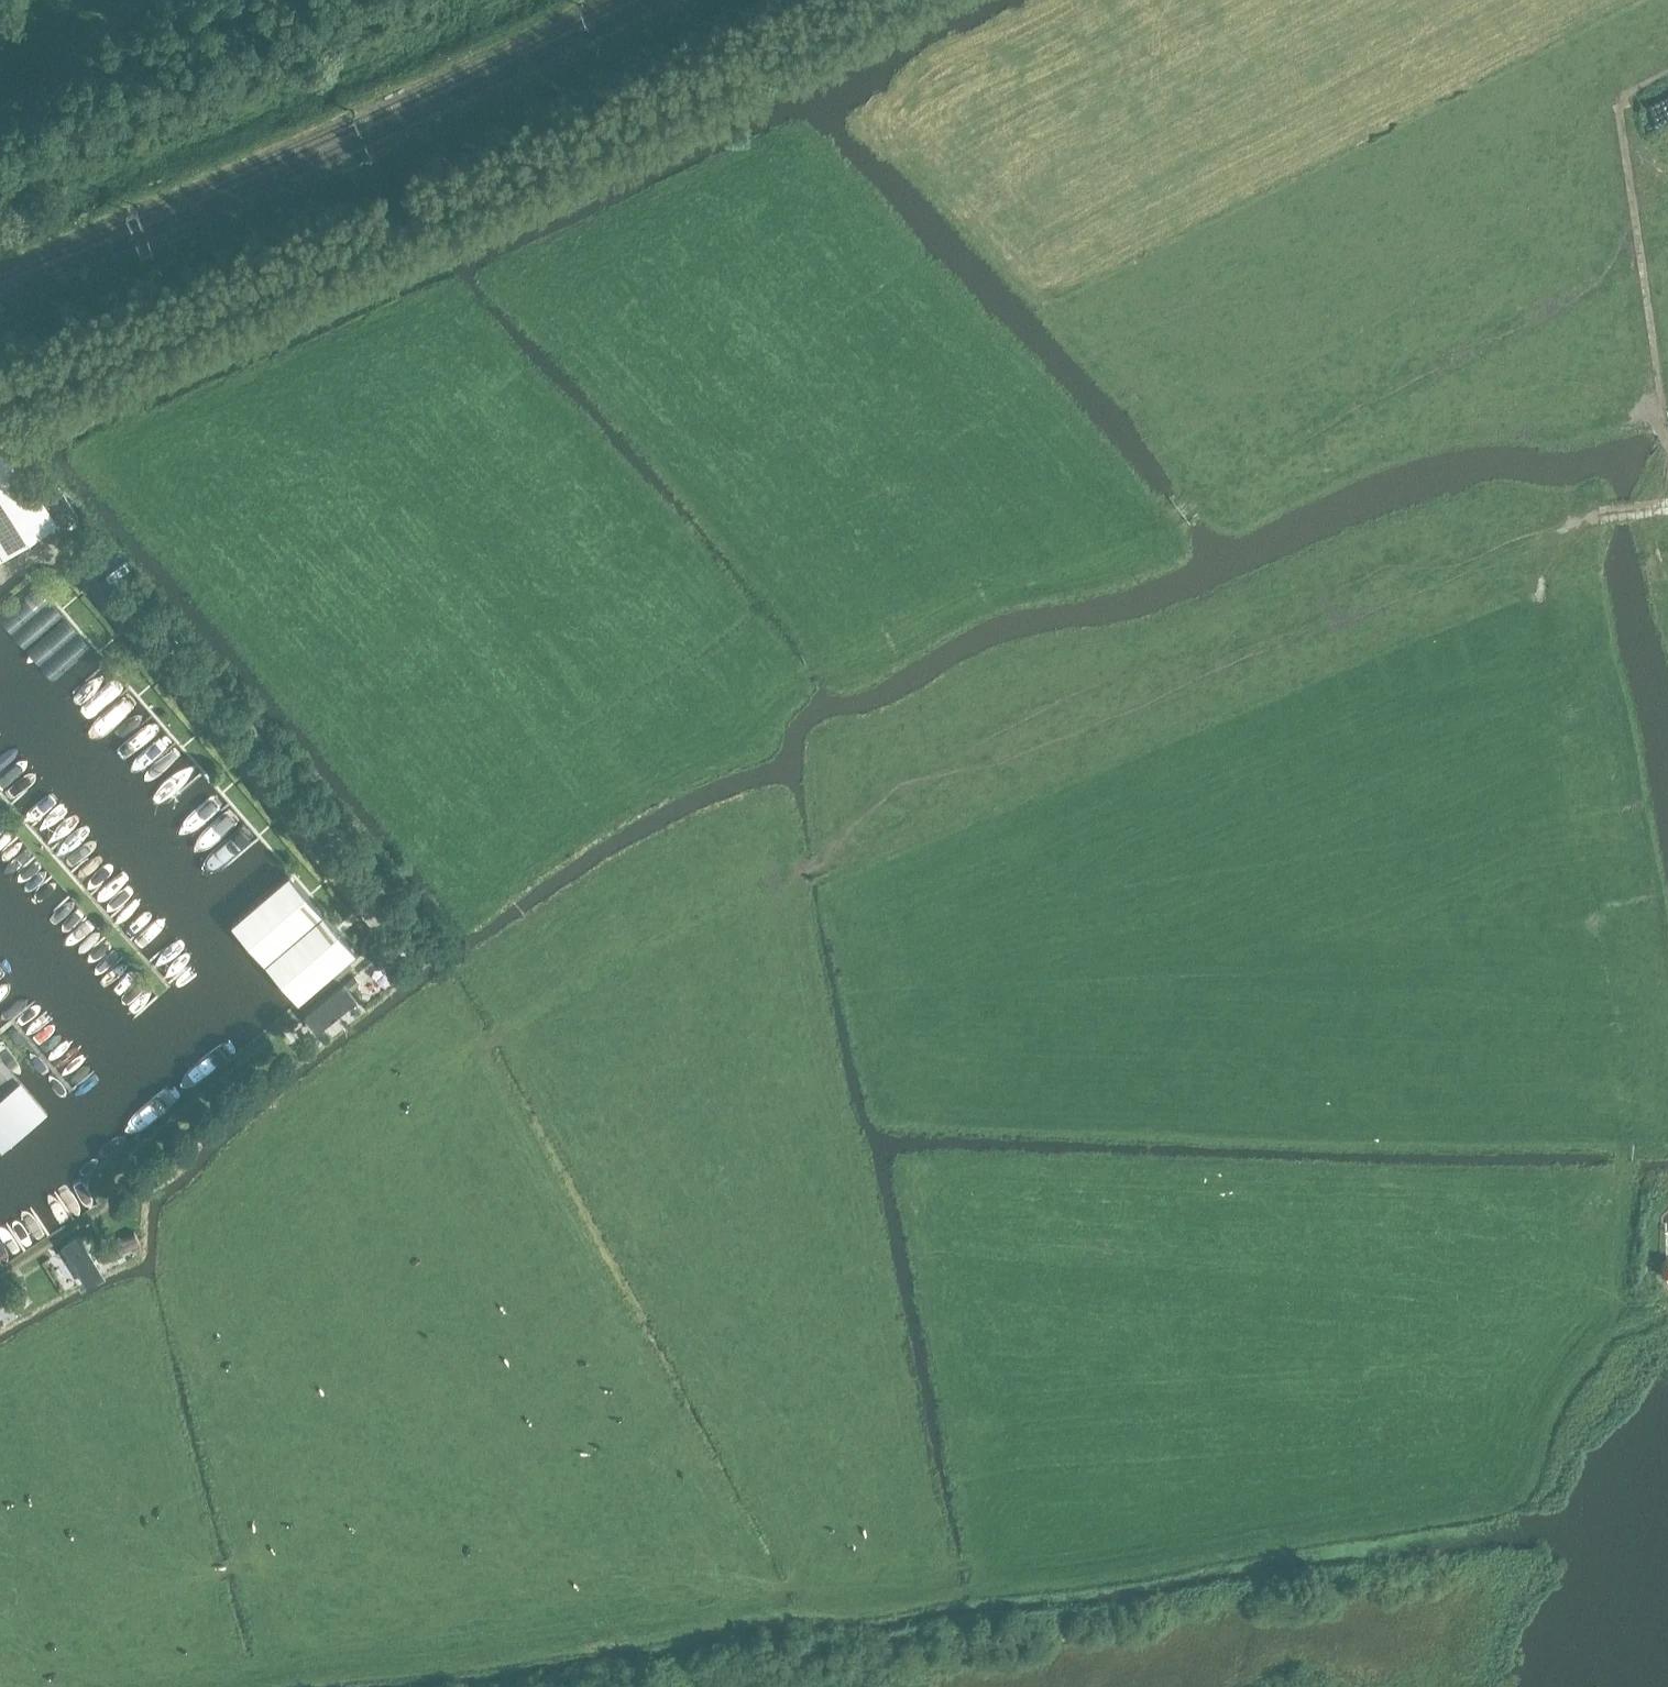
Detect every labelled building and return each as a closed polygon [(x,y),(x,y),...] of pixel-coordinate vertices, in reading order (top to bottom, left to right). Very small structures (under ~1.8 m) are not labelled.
[(0,427),(0,558),(58,522),(0,427)] [(290,874),(233,923),(300,997),(357,951),(290,874)] [(336,989),(305,1015),(316,1029),(348,1003),(336,989)] [(40,1220),(4,1245),(12,1258),(49,1233),(40,1220)] [(64,1239),(89,1281),(106,1271),(82,1229),(64,1239)] [(51,1252),(65,1289),(84,1282),(70,1245),(51,1252)]
